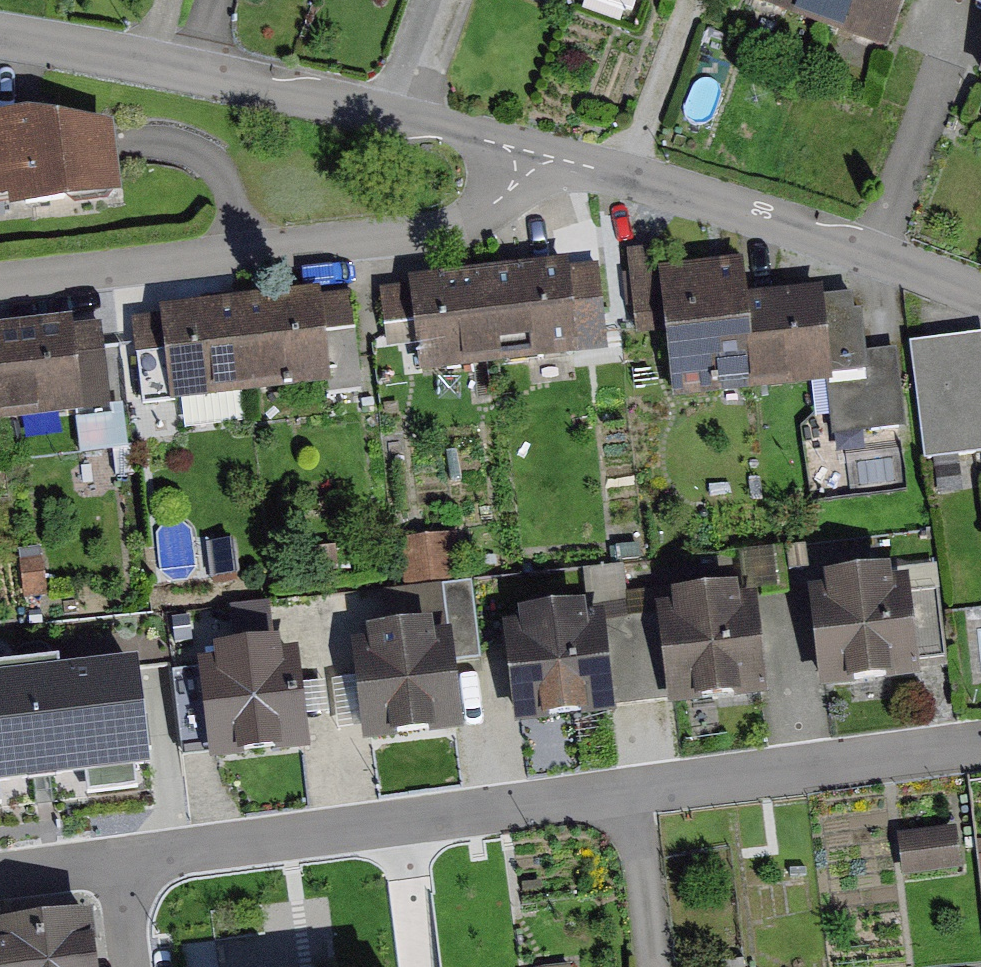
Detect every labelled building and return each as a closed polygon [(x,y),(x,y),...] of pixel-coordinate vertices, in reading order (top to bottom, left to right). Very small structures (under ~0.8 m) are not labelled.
[(895,47),(912,0),(766,0),(895,47)] [(0,121),(0,205),(129,194),(122,111),(0,121)] [(679,245),(626,250),(635,337),(665,334),(658,270),(682,267),(679,245)] [(597,261),(384,285),(392,350),(426,346),(429,372),(581,354),(578,327),(605,324),(597,261)] [(672,397),(672,401),(756,392),(751,347),(750,333),(746,298),(742,261),(682,267),(658,270),(665,334),(666,341),(672,397)] [(823,290),(746,298),(750,333),(751,347),(756,392),(826,385),(833,384),(824,298),(823,290)] [(359,292),(132,320),(137,362),(176,357),(180,393),(338,373),(334,342),(365,338),(359,292)] [(862,312),(855,313),(853,295),(824,298),(833,384),(826,385),(831,436),(905,428),(897,351),(866,354),(862,312)] [(0,327),(0,426),(112,415),(103,317),(0,327)] [(918,338),(929,455),(980,450),(980,331),(918,338)] [(918,581),(826,588),(835,697),(927,689),(918,581)] [(765,596),(668,603),(676,707),(774,699),(765,596)] [(615,622),(519,629),(526,726),(622,720),(615,622)] [(463,638),(366,646),(374,745),(471,737),(463,638)] [(310,654),(210,663),(219,767),(319,759),(310,654)] [(0,682),(0,746),(0,750),(63,742),(68,780),(156,769),(143,665),(0,682)] [(906,830),(906,866),(962,866),(962,830),(906,830)] [(0,925),(0,939),(3,966),(107,966),(101,913),(0,925)]
